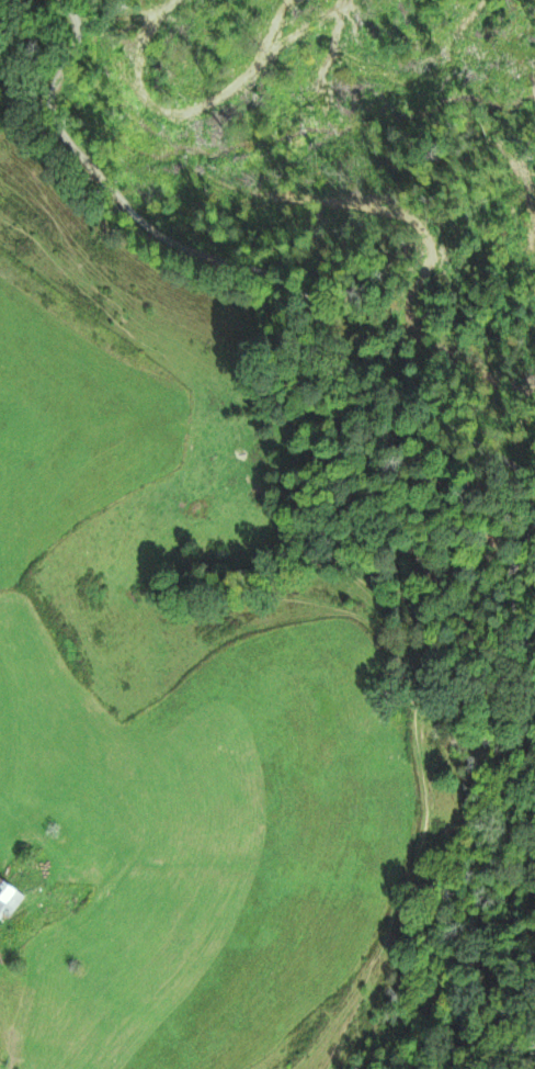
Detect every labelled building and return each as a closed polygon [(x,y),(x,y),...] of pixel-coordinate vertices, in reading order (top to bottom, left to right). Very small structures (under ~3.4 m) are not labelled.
[(0,876),(0,906),(17,913),(28,888),(0,876)]
